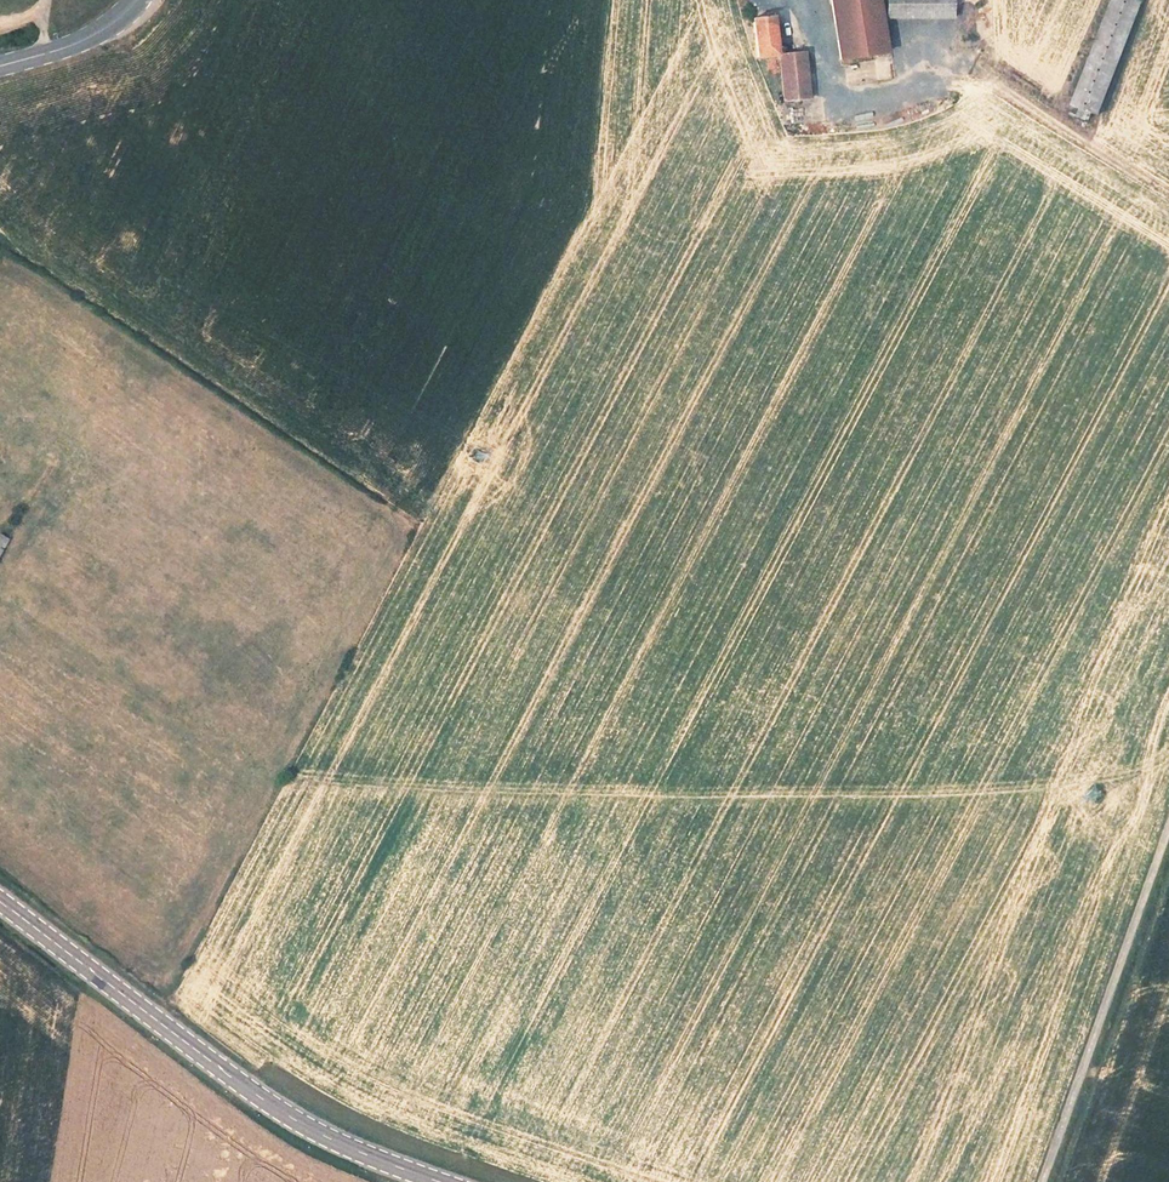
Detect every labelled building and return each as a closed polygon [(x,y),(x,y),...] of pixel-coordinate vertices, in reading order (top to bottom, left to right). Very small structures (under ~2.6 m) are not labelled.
[(842,57),(888,51),(882,0),(834,0),(842,57)] [(887,20),(956,16),(955,0),(886,0),(887,20)] [(1069,101),(1094,112),(1142,0),(1113,0),(1069,101)] [(759,53),(781,50),(776,10),(754,13),(759,53)] [(783,50),(785,69),(809,67),(807,48),(783,50)] [(891,66),(878,67),(878,78),(891,78),(891,66)] [(809,67),(785,69),(788,100),(812,98),(809,67)] [(9,537),(0,532),(0,556),(9,537)] [(1094,785),(1088,795),(1097,800),(1103,790),(1094,785)]
